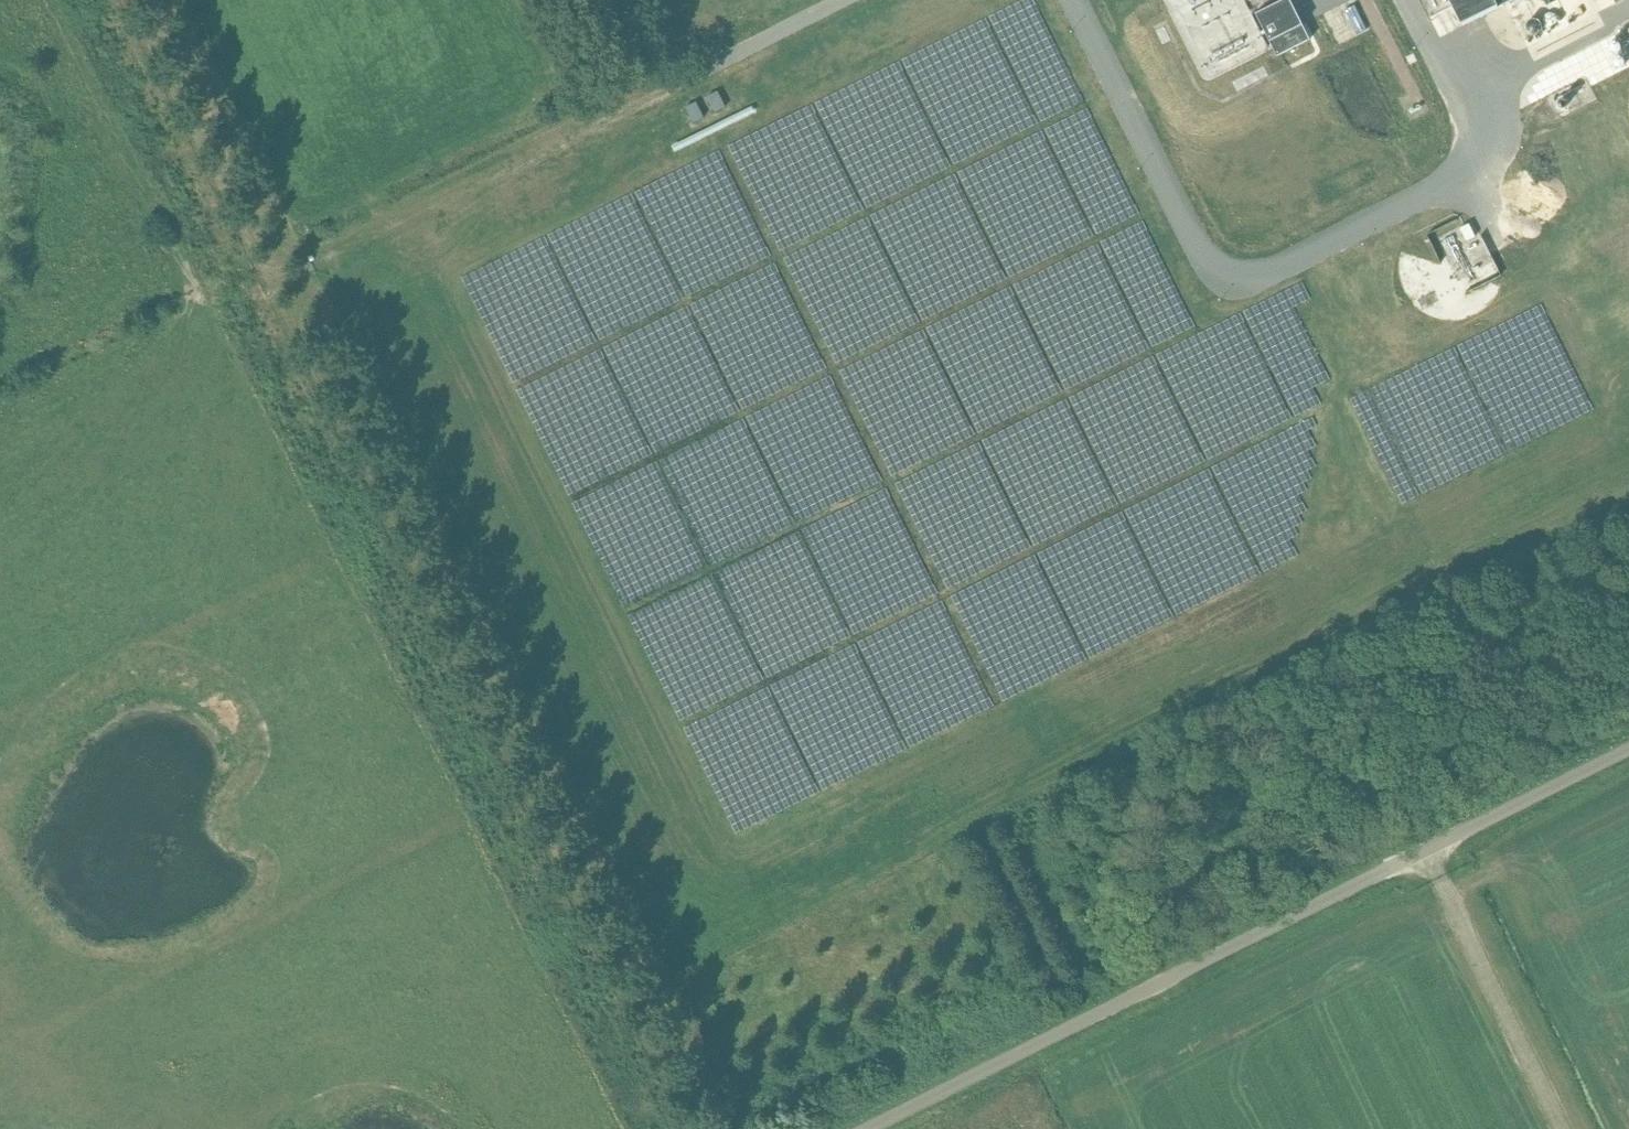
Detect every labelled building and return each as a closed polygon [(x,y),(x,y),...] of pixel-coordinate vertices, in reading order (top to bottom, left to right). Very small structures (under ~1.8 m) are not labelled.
[(1202,76),(1203,77),(1205,79),(1207,80),(1209,80),(1211,80),(1213,79),(1263,54),(1265,53),(1266,51),(1267,49),(1267,47),(1267,45),(1267,43),(1245,0),(1164,0),(1202,76)] [(1290,0),(1283,0),(1255,14),(1276,55),(1310,39),(1290,0)] [(1431,19),(1453,9),(1462,26),(1514,0),(1421,0),(1431,19)] [(719,91),(708,97),(716,112),(726,107),(719,91)] [(697,102),(686,108),(694,123),(705,118),(697,102)] [(752,106),(672,145),(675,150),(754,112),(752,106)] [(1469,224),(1460,228),(1467,241),(1475,237),(1469,224)]
